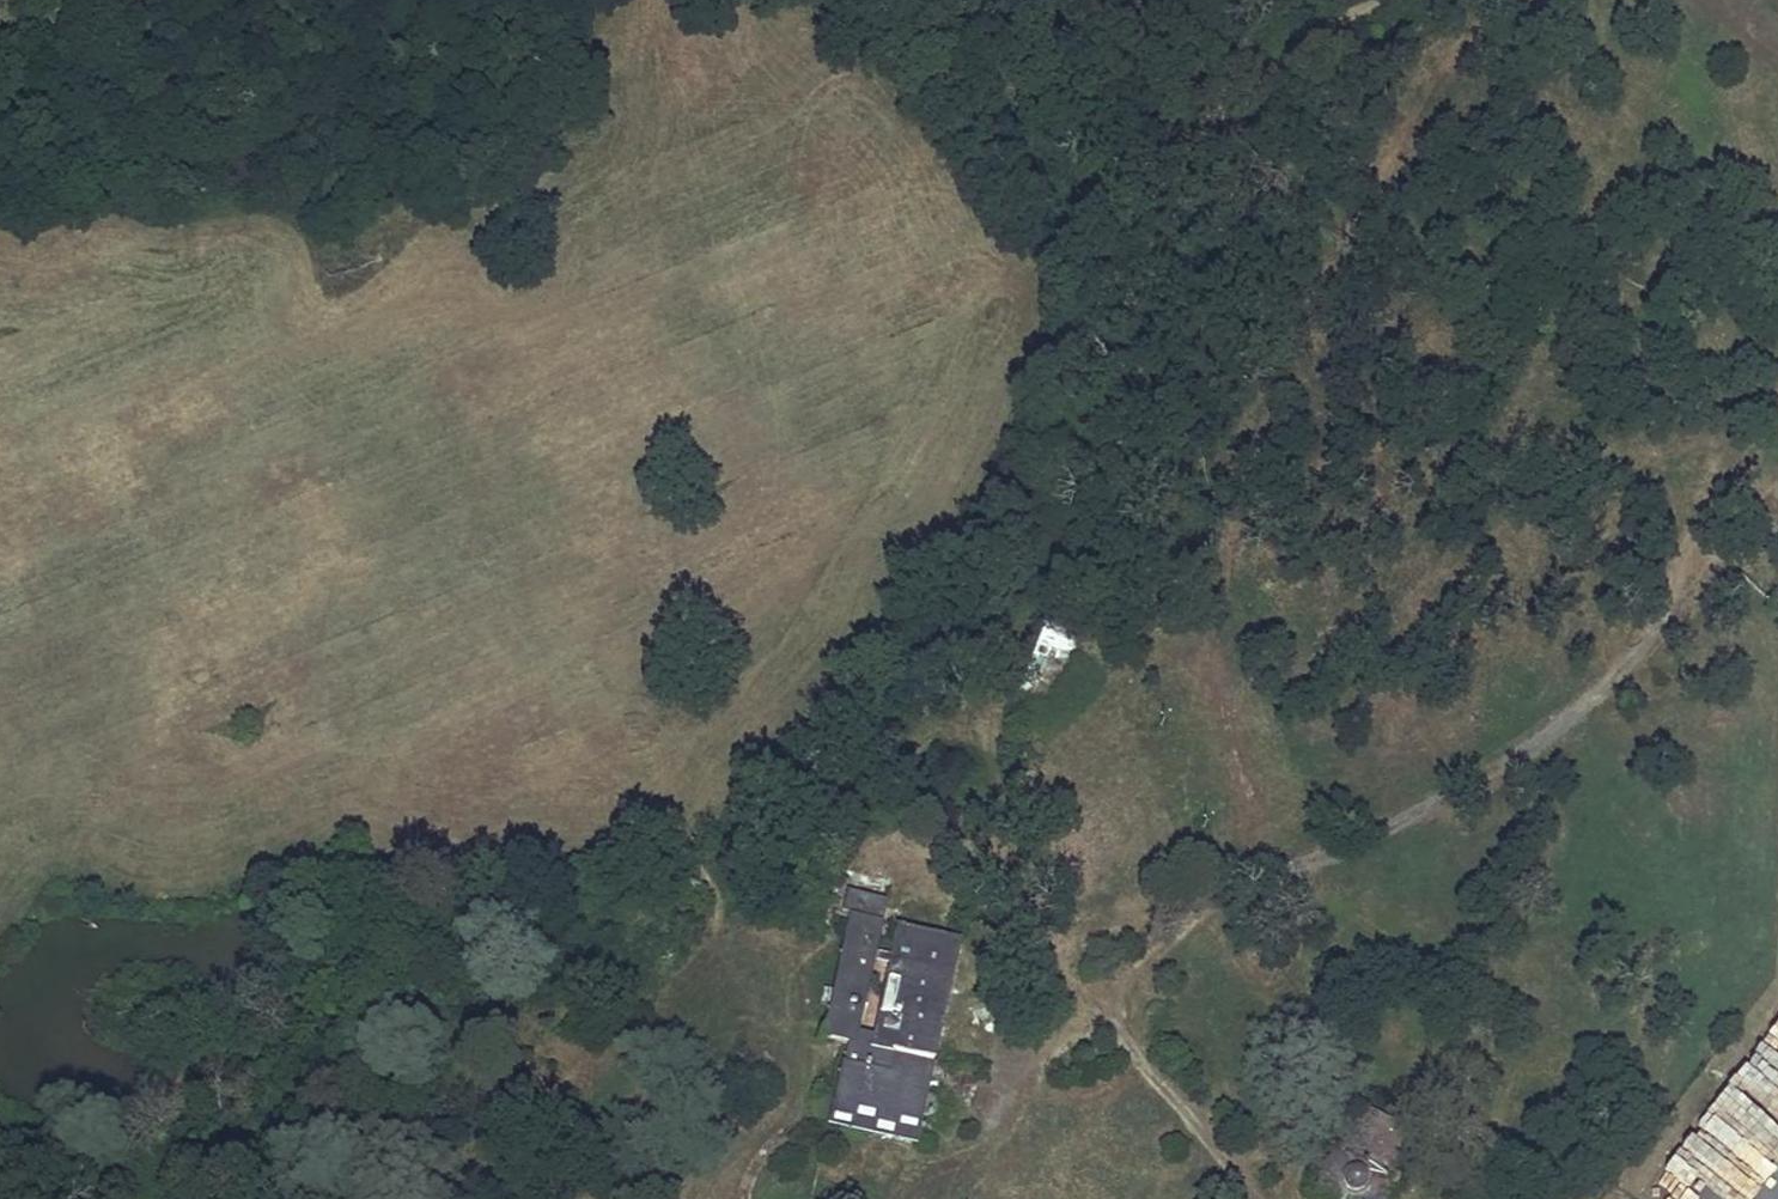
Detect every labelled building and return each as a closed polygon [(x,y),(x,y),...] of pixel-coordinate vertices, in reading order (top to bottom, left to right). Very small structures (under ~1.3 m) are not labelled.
[(845,914),(852,915),(882,923),(887,903),(849,894),(845,914)] [(852,915),(826,1037),(846,1042),(856,1044),(843,1106),(852,1109),(849,1124),(875,1129),(874,1134),(916,1145),(921,1121),(917,1120),(918,1114),(930,1116),(937,1113),(938,1111),(940,1105),(938,1102),(936,1099),(923,1095),(924,1091),(918,1090),(923,1064),(933,1066),(961,940),(900,927),(891,966),(899,968),(889,1016),(880,1014),(875,1036),(858,1032),(882,923),(852,915)] [(846,1042),(829,1124),(874,1134),(875,1129),(849,1124),(852,1109),(843,1106),(856,1044),(846,1042)] [(1343,1161),(1390,1173),(1403,1124),(1356,1112),(1343,1161)]
